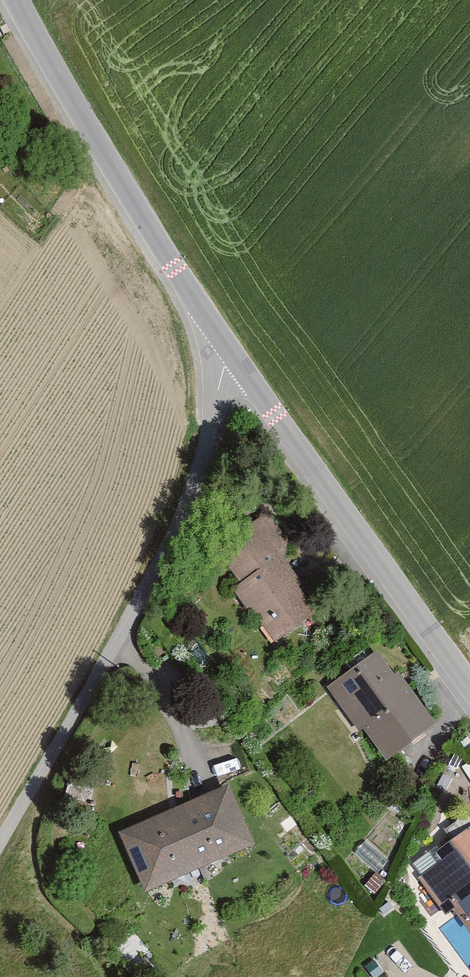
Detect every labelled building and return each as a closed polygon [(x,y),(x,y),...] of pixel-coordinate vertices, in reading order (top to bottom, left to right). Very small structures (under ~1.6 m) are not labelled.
[(312,613),(254,516),(211,541),(268,639),(312,613)] [(371,654),(325,686),(378,764),(424,732),(371,654)] [(223,785),(116,829),(143,893),(250,849),(223,785)] [(412,867),(446,914),(453,909),(469,931),(469,826),(412,867)]
